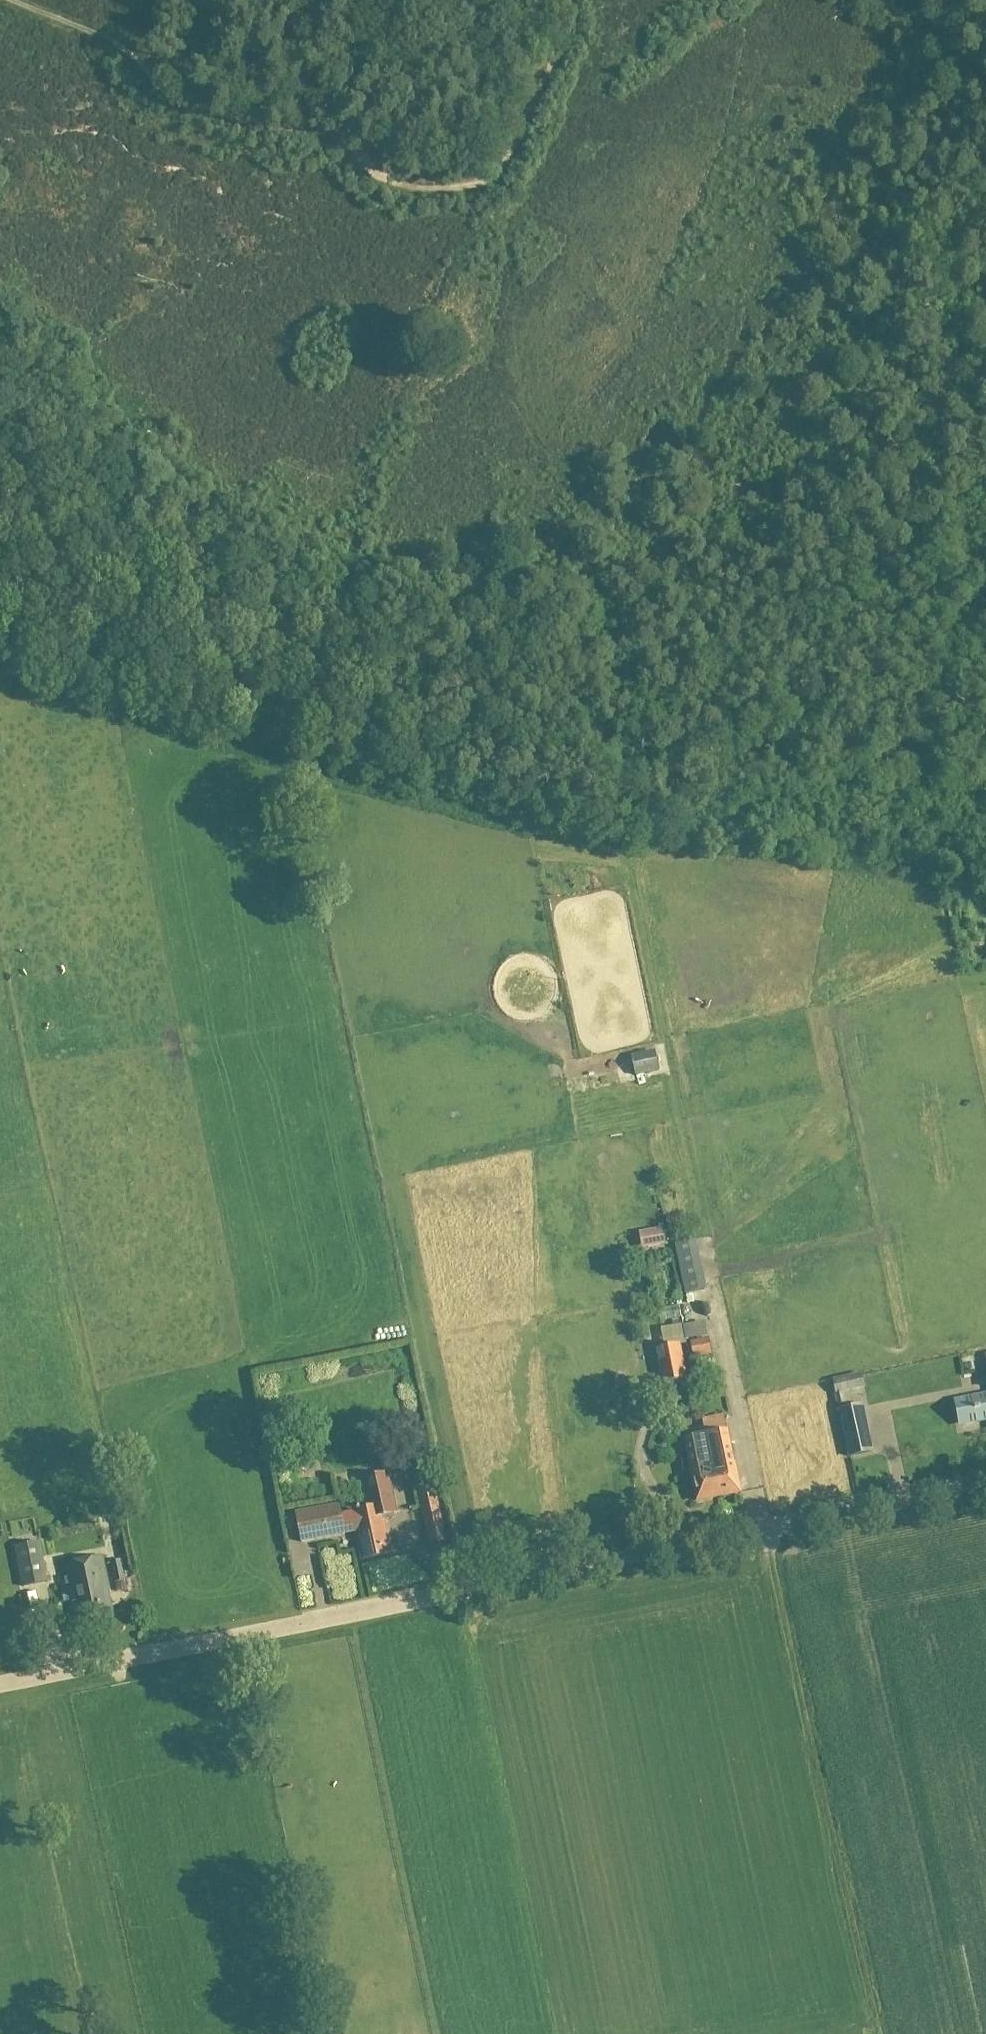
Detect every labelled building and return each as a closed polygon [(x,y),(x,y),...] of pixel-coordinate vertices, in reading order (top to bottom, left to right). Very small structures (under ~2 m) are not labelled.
[(654,1053),(630,1058),(634,1076),(657,1071),(654,1053)] [(708,1340),(689,1343),(692,1357),(711,1354),(708,1340)] [(684,1378),(678,1345),(655,1349),(661,1382),(684,1378)] [(861,1373),(831,1380),(837,1411),(845,1409),(842,1394),(864,1389),(861,1373)] [(972,1398),(974,1409),(972,1410),(973,1413),(975,1413),(977,1423),(985,1422),(985,1396),(972,1398)] [(838,1411),(843,1435),(867,1430),(861,1406),(838,1411)] [(711,1470),(717,1499),(739,1495),(727,1434),(703,1439),(704,1442),(711,1470)] [(704,1442),(703,1439),(684,1442),(688,1462),(681,1463),(683,1475),(690,1474),(696,1503),(717,1499),(711,1470),(704,1442)] [(356,1543),(360,1561),(391,1554),(382,1517),(396,1514),(387,1474),(361,1480),(367,1509),(359,1511),(358,1508),(355,1509),(356,1512),(351,1513),(351,1515),(340,1517),(338,1506),(295,1514),(300,1543),(343,1535),(343,1534),(355,1532),(357,1543),(356,1543)] [(424,1521),(429,1545),(445,1541),(439,1518),(437,1518),(429,1520),(424,1521)] [(13,1547),(21,1586),(45,1582),(38,1543),(13,1547)] [(100,1557),(62,1565),(67,1590),(72,1589),(75,1600),(71,1601),(75,1620),(111,1613),(106,1590),(107,1590),(100,1557)] [(119,1561),(111,1562),(114,1583),(123,1581),(119,1561)]
